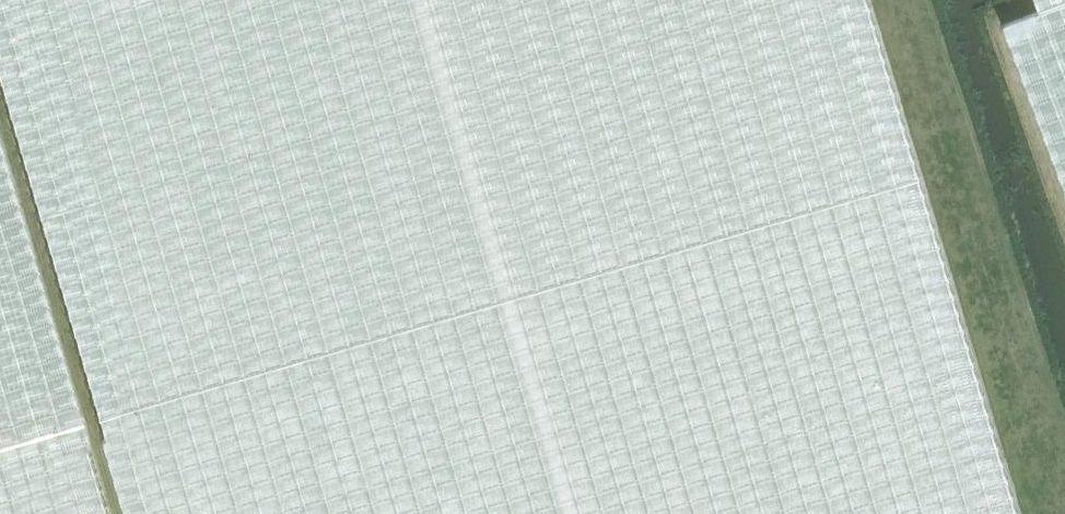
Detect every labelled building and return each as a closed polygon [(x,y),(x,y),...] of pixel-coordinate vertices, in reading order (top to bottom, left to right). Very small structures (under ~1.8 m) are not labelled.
[(126,513),(1019,513),(869,0),(0,0),(0,82),(126,513)] [(1040,10),(1003,24),(1064,189),(1064,0),(1036,0),(1040,10)] [(81,421),(0,145),(0,445),(81,421)] [(0,445),(0,513),(108,513),(81,421),(0,445)]
